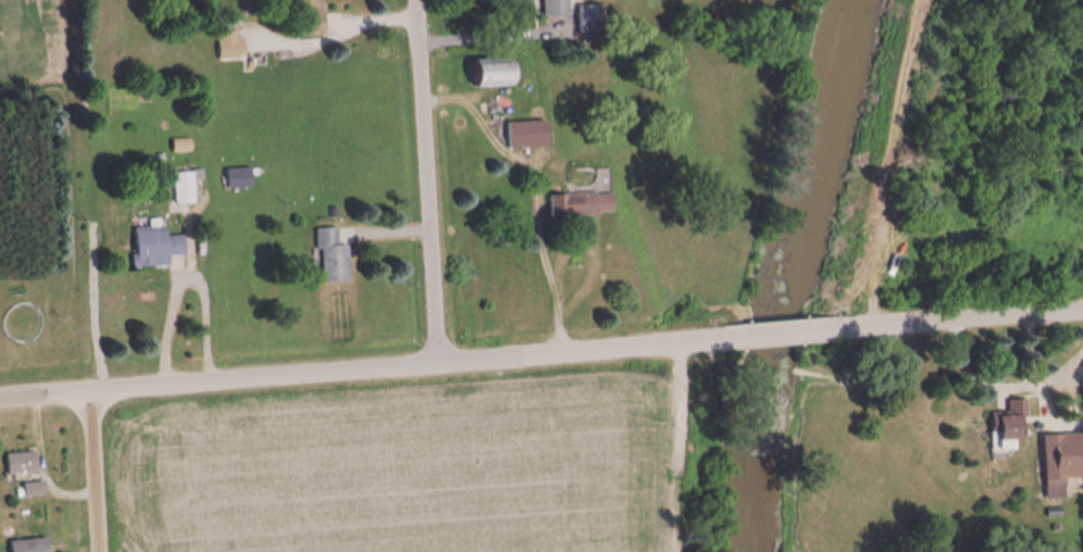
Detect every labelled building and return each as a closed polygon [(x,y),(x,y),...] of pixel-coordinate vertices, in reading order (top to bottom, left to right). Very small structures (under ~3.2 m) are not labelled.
[(296,37),(329,36),(327,0),(295,0),(296,37)] [(546,18),(573,16),(572,0),(545,0),(546,18)] [(582,33),(609,33),(609,6),(582,6),(582,33)] [(247,39),(221,39),(221,59),(247,59),(247,39)] [(523,61),(482,61),(482,85),(523,85),(523,61)] [(552,148),(552,122),(509,122),(509,148),(552,148)] [(225,169),(225,189),(254,189),(254,169),(225,169)] [(177,172),(177,203),(198,203),(198,172),(177,172)] [(619,215),(618,193),(553,195),(553,217),(619,215)] [(136,227),(137,267),(173,267),(172,256),(189,255),(188,236),(169,236),(169,226),(136,227)] [(352,282),(352,244),(342,245),(342,229),(322,229),(322,282),(352,282)] [(1029,399),(1011,400),(1012,411),(994,412),(995,451),(1022,450),(1022,441),(1031,441),(1029,399)] [(1073,434),(1048,434),(1048,499),(1073,499),(1073,434)] [(7,473),(39,473),(39,453),(7,453),(7,473)] [(51,538),(10,541),(11,551),(52,551),(51,538)]
